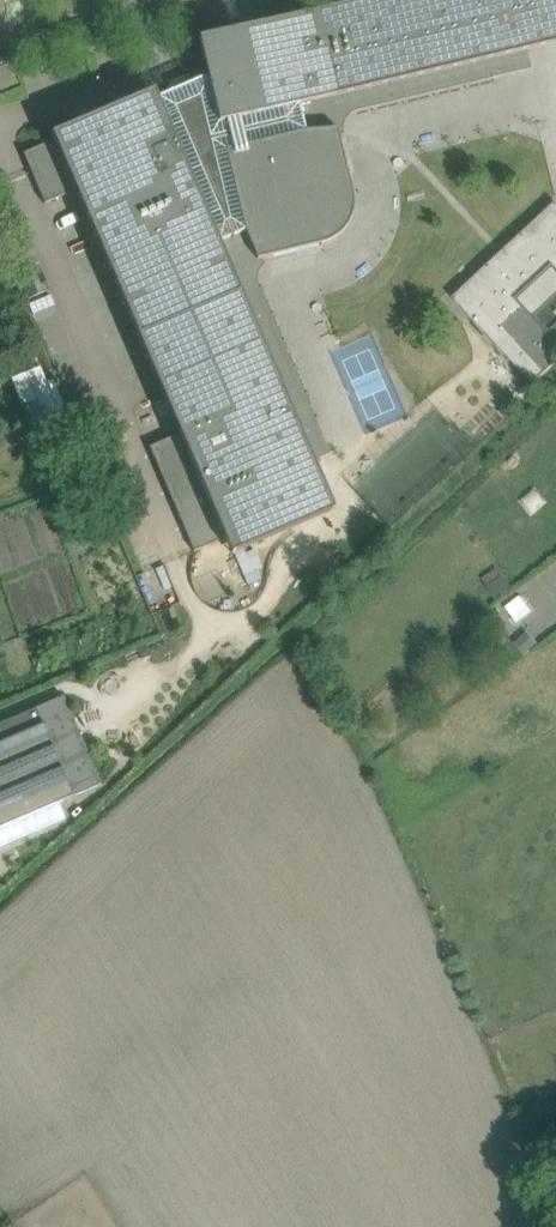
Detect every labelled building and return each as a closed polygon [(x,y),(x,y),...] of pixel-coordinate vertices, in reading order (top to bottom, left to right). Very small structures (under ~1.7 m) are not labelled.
[(23,153),(45,203),(76,190),(180,434),(150,446),(195,551),(224,538),(231,555),(334,511),(313,461),(312,459),(325,454),(311,420),(314,418),(255,282),(250,271),(246,266),(240,254),(252,248),(257,260),(298,250),(298,249),(321,243),(321,245),(325,244),(328,242),(332,241),(335,239),(338,237),(341,234),(343,232),(345,229),(347,226),(349,223),(351,219),(352,216),(353,212),(353,209),(354,205),(354,201),(353,197),(353,194),(351,194),(345,171),(347,170),(339,136),(344,135),(344,129),(344,124),(347,118),(352,113),(359,108),(494,76),(493,73),(529,64),(526,50),(555,43),(555,0),(370,0),(351,5),(350,3),(344,4),(345,6),(316,13),(315,11),(275,21),(273,15),(202,33),(203,38),(198,39),(207,77),(192,83),(187,75),(169,83),(173,90),(163,96),(162,94),(156,96),(154,91),(51,135),(54,140),(23,153)] [(452,298),(505,355),(509,351),(537,381),(555,363),(555,202),(520,235),(528,244),(506,264),(498,255),(452,298)] [(41,368),(10,380),(32,435),(62,423),(41,368)] [(504,575),(488,586),(496,598),(512,586),(504,575)] [(60,612),(55,600),(41,606),(45,618),(60,612)] [(525,632),(513,642),(525,654),(536,644),(525,632)] [(65,818),(59,803),(102,784),(64,696),(36,708),(36,709),(20,715),(23,722),(0,732),(0,738),(1,741),(0,741),(0,846),(65,818)]
